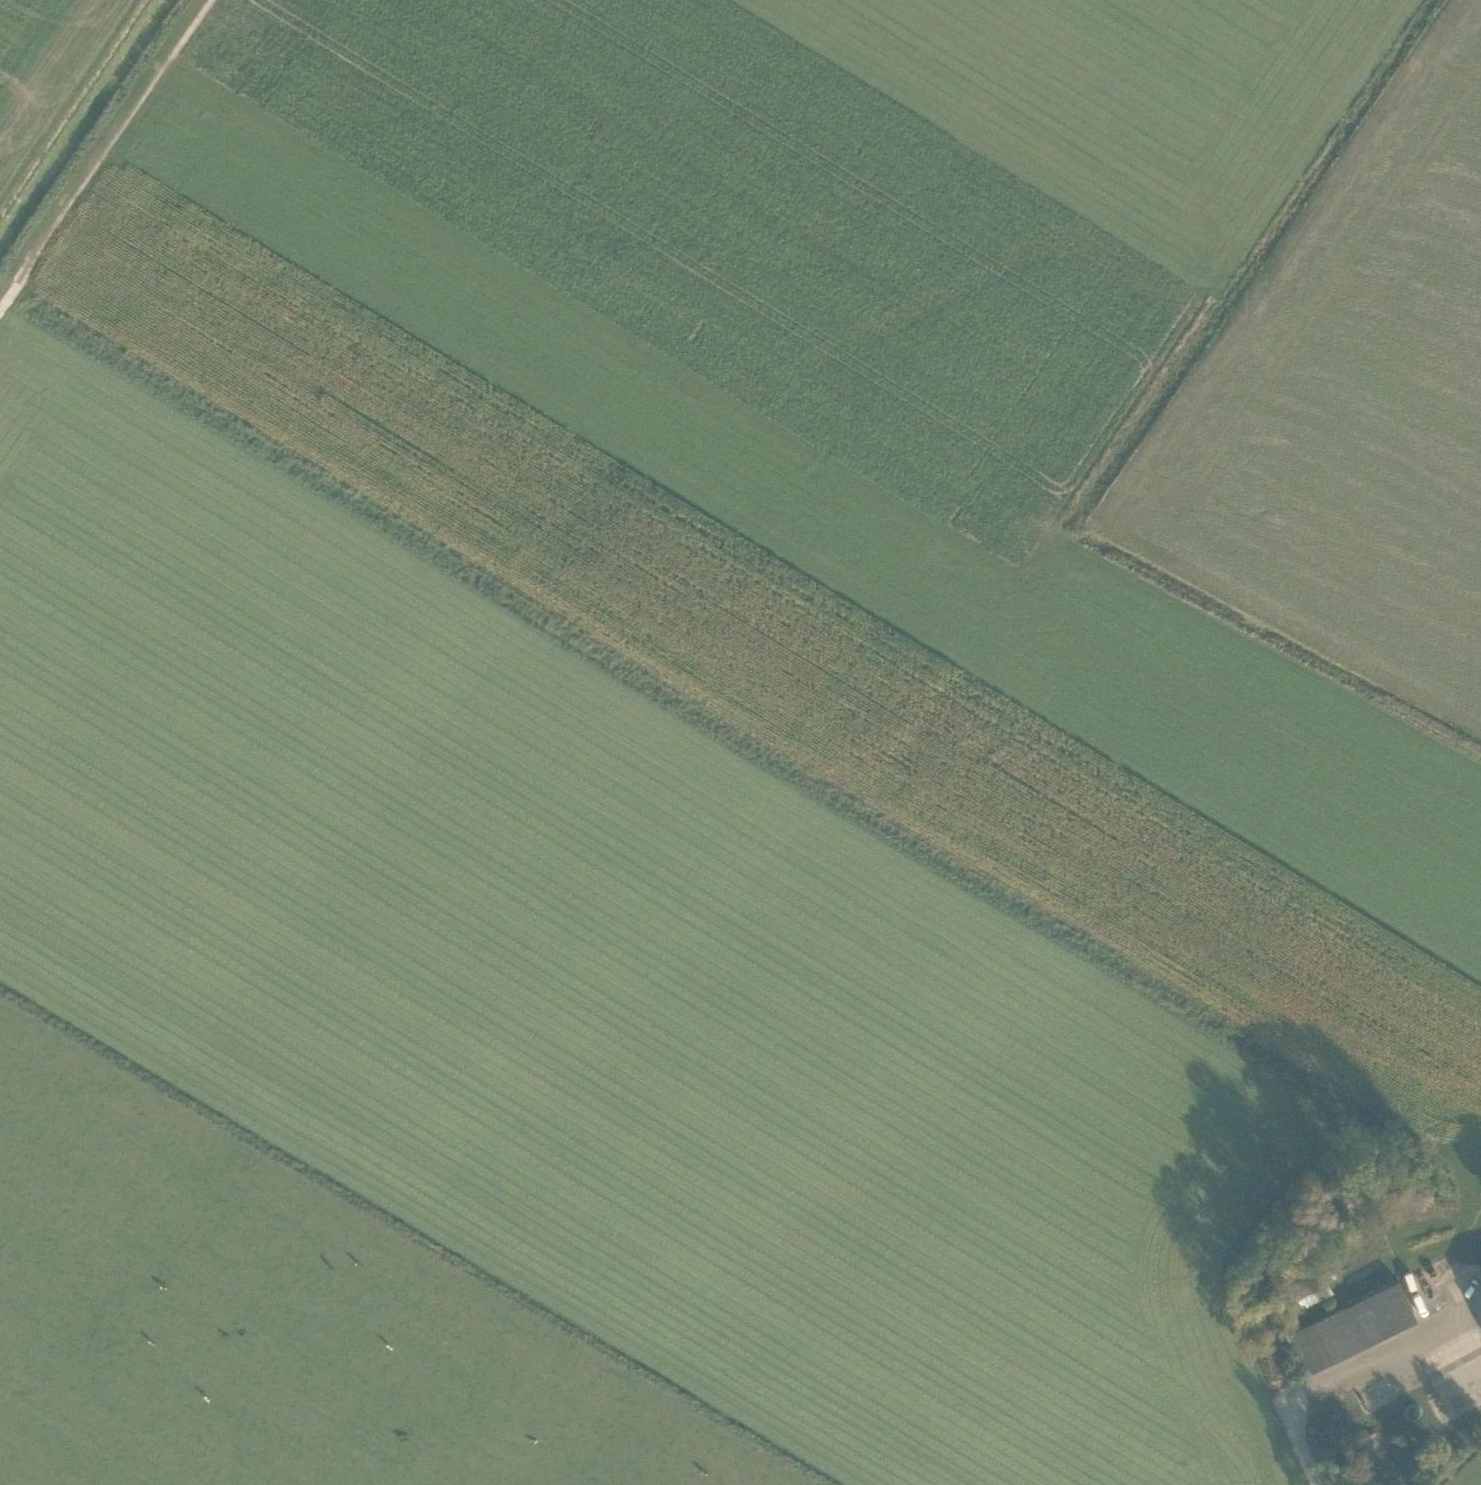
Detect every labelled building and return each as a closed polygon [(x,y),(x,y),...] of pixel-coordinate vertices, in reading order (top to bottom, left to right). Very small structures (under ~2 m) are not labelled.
[(1334,1294),(1326,1271),(1292,1282),(1301,1306),(1334,1294)] [(1383,1337),(1419,1320),(1398,1278),(1363,1295),(1383,1337)] [(1436,1383),(1422,1392),(1440,1422),(1454,1414),(1436,1383)]
